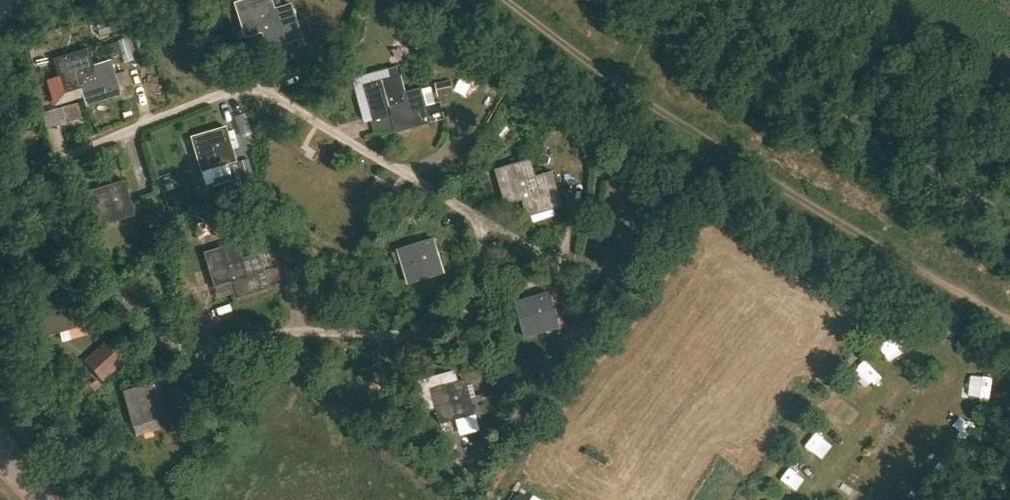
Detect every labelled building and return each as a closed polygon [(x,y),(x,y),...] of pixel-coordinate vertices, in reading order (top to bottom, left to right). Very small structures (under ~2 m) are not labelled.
[(233,7),(244,42),(261,36),(265,50),(299,40),(311,36),(306,19),(294,23),(289,8),(272,14),(267,0),(255,0),(233,7)] [(404,39),(418,47),(427,32),(413,24),(404,39)] [(127,39),(117,42),(124,64),(126,63),(133,61),(130,49),(127,39)] [(85,109),(119,100),(109,66),(91,71),(86,54),(53,63),(63,98),(80,93),(85,109)] [(455,93),(466,98),(472,85),(461,79),(455,93)] [(396,137),(430,127),(420,93),(404,97),(399,80),(365,90),(375,123),(391,119),(396,137)] [(451,81),(436,85),(439,97),(454,94),(451,81)] [(82,120),(78,104),(62,108),(66,124),(82,120)] [(200,175),(234,166),(224,132),(191,142),(200,175)] [(248,160),(236,163),(242,184),(254,180),(248,160)] [(527,221),(561,211),(552,177),(534,182),(529,167),(496,175),(506,208),(522,204),(527,221)] [(99,229),(132,219),(122,185),(89,195),(99,229)] [(42,186),(35,196),(44,203),(51,193),(42,186)] [(409,287),(442,278),(433,244),(399,253),(409,287)] [(235,303),(269,293),(259,259),(242,264),(236,248),(203,257),(212,291),(230,285),(235,303)] [(42,340),(76,330),(66,296),(33,305),(42,340)] [(524,341),(559,331),(548,296),(514,306),(524,341)] [(109,339),(95,352),(114,372),(128,359),(109,339)] [(440,427),(474,419),(465,384),(431,393),(440,427)] [(132,429),(165,419),(156,386),(122,395),(132,429)] [(204,403),(195,406),(202,425),(212,422),(204,403)]
